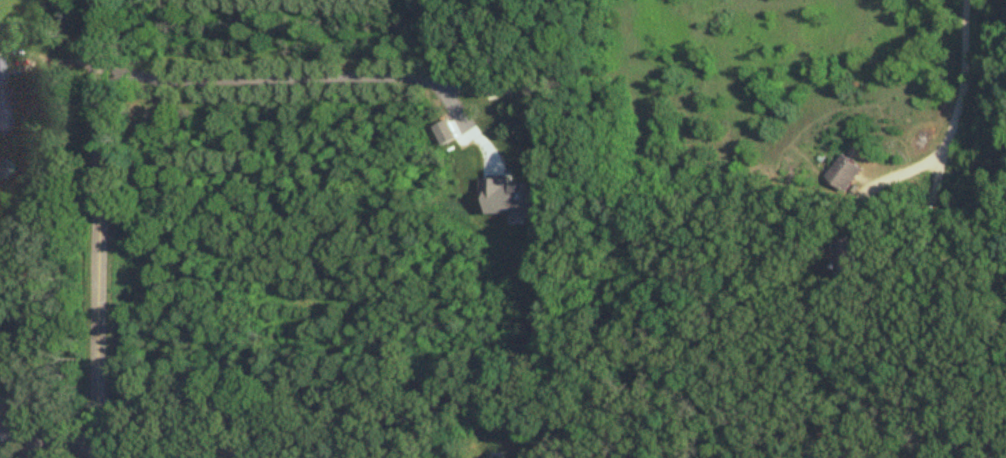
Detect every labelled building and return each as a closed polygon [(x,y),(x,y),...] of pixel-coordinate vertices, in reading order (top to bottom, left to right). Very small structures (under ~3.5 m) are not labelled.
[(11,131),(10,87),(3,87),(2,58),(0,58),(0,131),(11,131)] [(861,168),(841,153),(823,178),(843,192),(861,168)]
